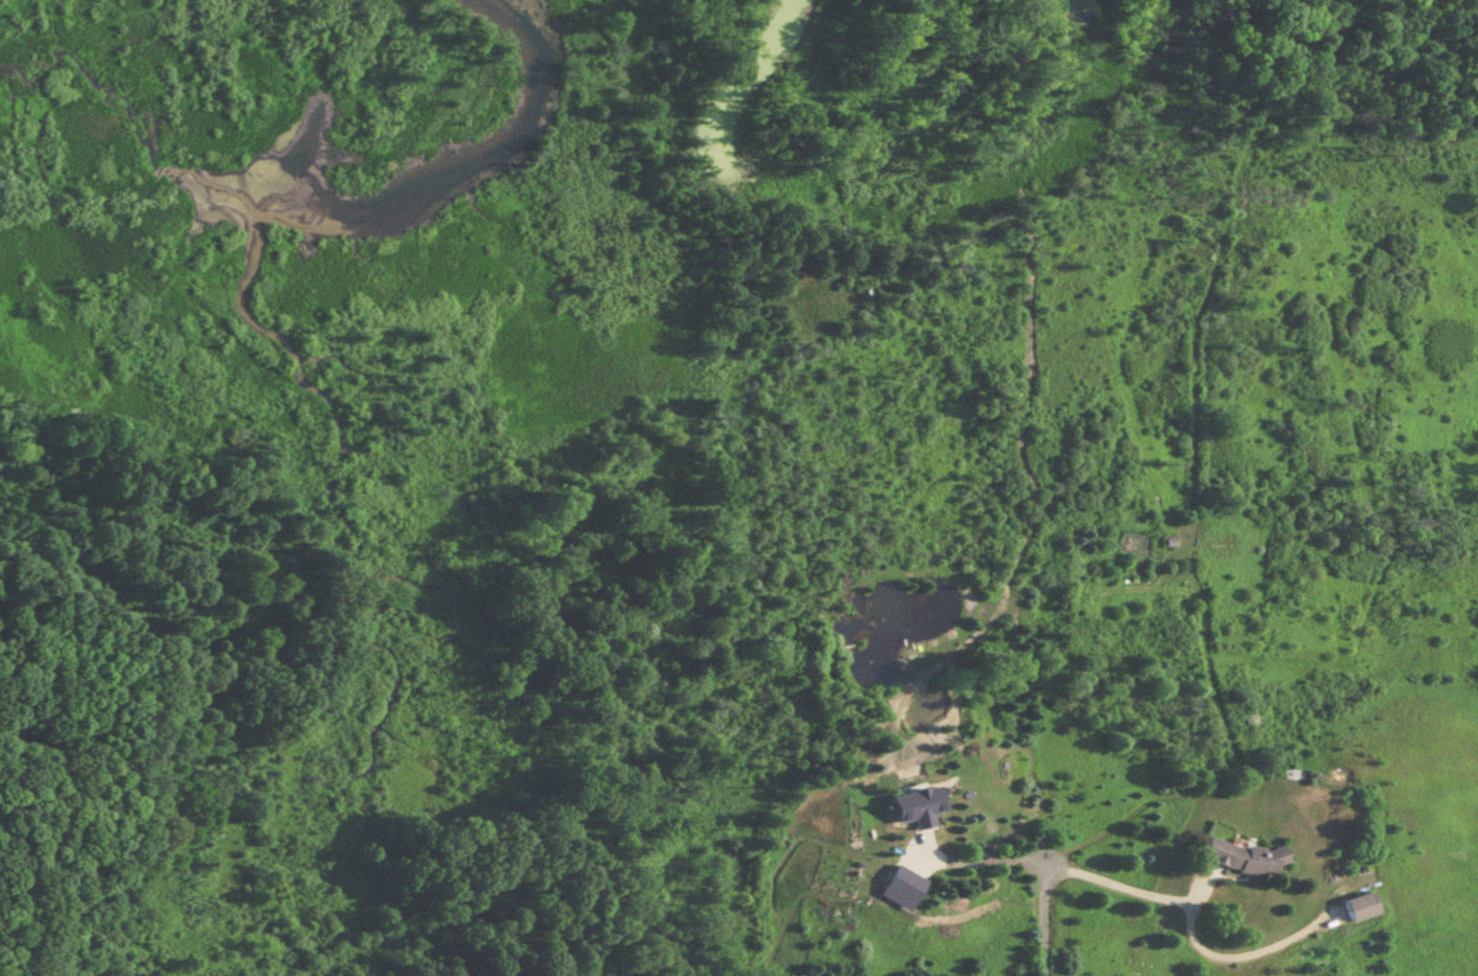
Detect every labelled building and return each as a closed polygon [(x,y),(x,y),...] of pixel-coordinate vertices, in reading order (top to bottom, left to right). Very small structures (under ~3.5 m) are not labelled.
[(906,793),(913,831),(932,827),(930,815),(943,812),(938,787),(906,793)] [(1270,875),(1271,865),(1279,866),(1281,850),(1197,842),(1195,867),(1270,875)] [(1344,923),(1374,913),(1367,892),(1337,902),(1344,923)]
